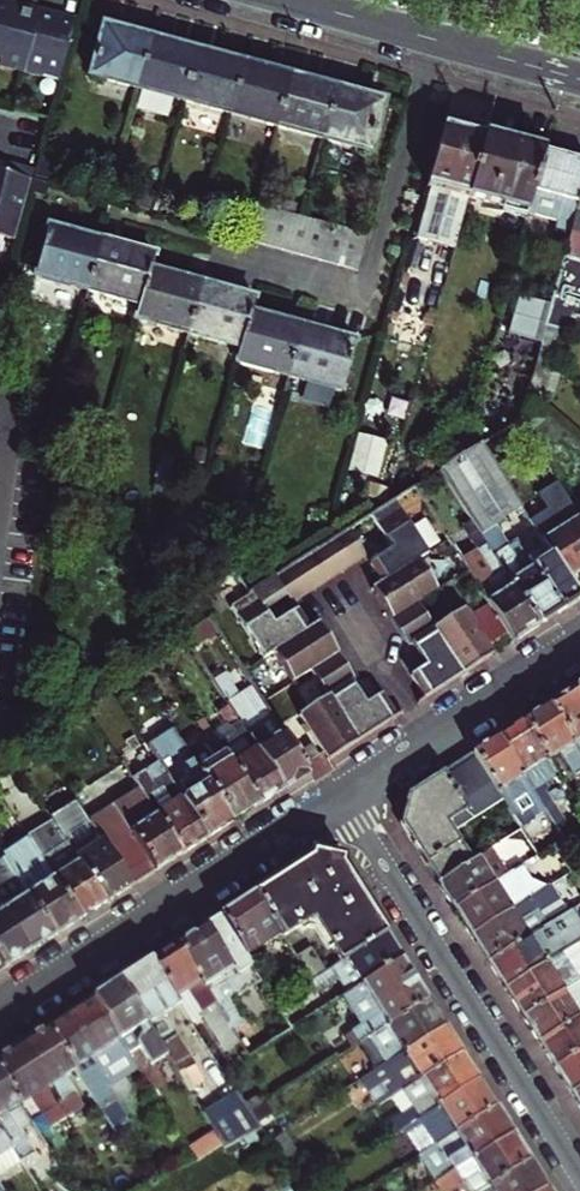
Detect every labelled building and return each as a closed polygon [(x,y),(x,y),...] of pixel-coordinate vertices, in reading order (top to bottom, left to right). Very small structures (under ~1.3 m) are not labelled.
[(5,7),(18,10),(20,3),(8,0),(6,0),(5,7)] [(0,61),(0,62),(0,66),(22,73),(38,16),(40,9),(20,3),(18,10),(5,7),(0,5),(0,61)] [(40,9),(38,16),(55,21),(57,14),(40,9)] [(38,16),(22,73),(39,77),(41,72),(58,78),(75,19),(57,14),(55,21),(38,16)] [(89,77),(136,90),(149,41),(103,28),(89,77)] [(136,90),(182,102),(195,53),(149,41),(136,90)] [(182,102),(228,115),(241,66),(195,53),(182,102)] [(228,115),(275,128),(289,79),(241,66),(228,115)] [(275,128),(321,140),(335,91),(289,79),(275,128)] [(335,91),(321,140),(369,154),(383,104),(335,91)] [(443,124),(426,189),(430,189),(417,237),(452,247),(468,188),(471,188),(485,136),(488,124),(466,119),(464,130),(443,124)] [(541,152),(485,136),(471,188),(468,197),(525,213),(530,196),(541,152)] [(579,200),(579,164),(541,152),(530,196),(577,210),(579,200)] [(0,161),(0,237),(13,240),(30,182),(33,170),(0,161)] [(577,210),(564,259),(579,263),(579,200),(577,210)] [(253,205),(244,240),(263,245),(273,211),(253,205)] [(273,211),(263,245),(282,250),(291,216),(273,211)] [(291,216),(282,250),(301,255),(312,221),(300,218),(291,216)] [(301,255),(320,261),(329,226),(312,221),(301,255)] [(320,261),(338,265),(347,230),(329,226),(320,261)] [(347,230),(338,265),(358,271),(367,236),(347,230)] [(80,310),(94,259),(42,244),(28,296),(80,310)] [(150,274),(94,259),(80,310),(136,325),(146,289),(150,274)] [(564,259),(553,298),(579,305),(579,263),(564,259)] [(146,289),(136,325),(132,340),(184,354),(198,303),(146,289)] [(579,340),(579,305),(553,298),(544,330),(563,336),(579,340)] [(250,318),(198,303),(184,354),(237,368),(247,332),(250,318)] [(554,373),(563,336),(544,330),(536,361),(549,369),(554,373)] [(297,346),(247,332),(237,368),(232,384),(284,398),(297,346)] [(297,346),(284,398),(334,411),(349,360),(297,346)] [(543,392),(549,369),(536,361),(528,388),(543,392)] [(521,418),(517,423),(521,432),(544,417),(525,400),(521,418)] [(480,445),(486,454),(521,432),(517,423),(480,445)] [(356,434),(347,470),(378,478),(387,441),(356,434)] [(579,598),(567,580),(542,542),(539,537),(531,542),(544,562),(533,569),(524,575),(506,548),(492,526),(520,508),(486,454),(480,445),(460,458),(439,472),(472,524),(537,626),(579,598)] [(492,655),(485,645),(463,611),(431,631),(421,615),(411,600),(435,585),(417,559),(426,553),(393,501),(385,507),(369,516),(390,550),(365,564),(378,583),(368,589),(386,616),(396,630),(405,647),(410,644),(424,666),(409,674),(425,698),(460,676),(492,655)] [(542,542),(567,580),(579,572),(579,524),(577,520),(542,542)] [(491,578),(477,587),(506,632),(513,643),(537,626),(472,524),(462,531),(475,551),(473,552),(491,578)] [(291,603),(313,590),(327,581),(339,572),(362,558),(346,532),(333,540),(323,546),(310,554),(296,563),(281,573),(273,578),(286,596),(291,603)] [(516,542),(506,548),(524,575),(533,569),(516,542)] [(460,561),(464,566),(477,587),(491,578),(473,552),(460,561)] [(297,716),(326,760),(394,718),(379,694),(363,704),(348,683),(354,680),(343,664),(334,650),(316,622),(307,628),(295,612),(274,625),(265,611),(286,596),(273,578),(252,591),(228,607),(261,659),(270,652),(287,679),(308,665),(318,680),(328,696),(297,716)] [(171,615),(185,635),(194,629),(181,608),(171,615)] [(238,738),(219,749),(257,807),(282,790),(245,732),(215,684),(199,694),(225,736),(234,731),(238,738)] [(572,744),(579,739),(579,700),(573,690),(547,706),(572,744)] [(521,723),(546,761),(558,754),(572,777),(579,772),(579,756),(572,744),(547,706),(521,723)] [(245,732),(282,790),(307,774),(302,765),(295,755),(270,716),(245,732)] [(496,739),(527,788),(546,776),(550,781),(556,777),(546,761),(521,723),(496,739)] [(180,742),(231,823),(257,807),(219,749),(215,742),(205,727),(180,742)] [(215,742),(219,749),(238,738),(234,731),(225,736),(215,742)] [(148,748),(206,839),(231,823),(180,742),(174,732),(148,748)] [(496,739),(471,755),(500,800),(519,829),(543,813),(527,788),(496,739)] [(136,787),(180,856),(206,839),(148,748),(146,745),(120,761),(136,787)] [(311,745),(295,755),(302,765),(317,756),(311,745)] [(399,826),(437,884),(471,862),(451,831),(500,800),(471,755),(406,797),(399,826)] [(86,819),(130,888),(180,856),(136,787),(86,819)] [(66,843),(105,904),(130,888),(86,819),(78,807),(63,817),(76,837),(66,843)] [(54,823),(66,843),(76,837),(63,817),(54,823)] [(53,822),(26,838),(31,846),(40,860),(66,843),(54,823),(53,822)] [(507,840),(484,855),(491,865),(514,851),(507,840)] [(79,921),(105,904),(66,843),(40,860),(79,921)] [(40,860),(31,846),(19,854),(28,868),(40,860)] [(79,921),(40,860),(28,868),(19,854),(6,861),(54,936),(79,921)] [(452,909),(491,884),(499,879),(491,865),(484,855),(471,862),(437,884),(452,909)] [(254,894),(282,939),(313,920),(316,925),(361,897),(341,865),(310,858),(254,894)] [(28,953),(54,936),(6,861),(0,865),(0,909),(28,953)] [(503,901),(520,889),(510,873),(499,879),(491,884),(503,901)] [(452,909),(469,936),(527,900),(520,889),(503,901),(491,884),(452,909)] [(275,944),(282,939),(254,894),(220,916),(245,956),(272,939),(275,944)] [(316,925),(340,965),(347,961),(386,936),(361,897),(316,925)] [(486,963),(525,938),(518,926),(536,915),(527,900),(469,936),(486,963)] [(486,963),(502,989),(569,947),(579,940),(579,920),(573,908),(525,938),(486,963)] [(3,970),(28,953),(0,909),(0,966),(3,970)] [(175,945),(230,1030),(248,1059),(293,1030),(284,1016),(276,1005),(246,1026),(232,1004),(248,993),(234,970),(248,961),(245,956),(220,916),(175,945)] [(386,936),(347,961),(362,986),(401,961),(386,936)] [(287,946),(282,939),(275,944),(272,939),(245,956),(248,961),(253,969),(287,946)] [(577,960),(579,958),(579,940),(569,947),(577,960)] [(150,961),(174,998),(188,991),(219,1037),(230,1030),(175,945),(150,961)] [(502,989),(522,1017),(573,986),(577,983),(566,966),(577,960),(569,947),(502,989)] [(313,955),(298,964),(310,984),(326,974),(313,955)] [(579,980),(579,965),(577,960),(566,966),(577,983),(579,980)] [(150,961),(118,982),(165,1055),(179,1076),(196,1066),(164,1014),(178,1005),(174,998),(150,961)] [(362,986),(347,961),(340,965),(334,969),(350,994),(362,986)] [(401,961),(362,986),(350,994),(340,1000),(358,1029),(350,1035),(357,1047),(369,1040),(427,1002),(401,961)] [(118,982),(92,998),(128,1053),(139,1046),(152,1064),(165,1055),(118,982)] [(575,1018),(579,1015),(579,998),(573,986),(522,1017),(536,1042),(575,1018)] [(92,998),(47,1027),(78,1075),(112,1128),(127,1118),(108,1088),(138,1068),(128,1053),(92,998)] [(427,1002),(369,1040),(385,1066),(444,1029),(427,1002)] [(553,1068),(579,1051),(579,1025),(575,1018),(536,1042),(553,1068)] [(78,1075),(47,1027),(18,1046),(69,1124),(87,1113),(67,1082),(78,1075)] [(461,1056),(444,1029),(385,1066),(402,1093),(461,1056)] [(0,1057),(0,1075),(23,1111),(34,1105),(53,1134),(69,1124),(18,1046),(0,1057)] [(579,1086),(579,1051),(553,1068),(569,1093),(579,1086)] [(418,1119),(477,1082),(461,1056),(402,1093),(418,1119)] [(25,1171),(36,1188),(45,1183),(34,1165),(50,1155),(23,1111),(0,1075),(0,1132),(25,1171)] [(228,1153),(263,1135),(249,1115),(245,1109),(229,1119),(204,1079),(187,1090),(213,1129),(228,1153)] [(424,1130),(435,1146),(495,1109),(477,1082),(418,1119),(424,1130)] [(579,1111),(579,1086),(569,1093),(579,1111)] [(495,1109),(435,1146),(453,1173),(513,1136),(495,1109)] [(424,1130),(418,1119),(392,1136),(399,1147),(424,1130)] [(213,1129),(188,1145),(201,1166),(228,1153),(213,1129)] [(3,1187),(25,1171),(0,1132),(0,1190),(6,1190),(3,1187)] [(529,1162),(513,1136),(453,1173),(442,1180),(435,1185),(440,1190),(449,1190),(460,1184),(464,1190),(483,1190),(487,1189),(529,1162)] [(442,1180),(453,1173),(435,1146),(424,1153),(442,1180)] [(545,1189),(529,1162),(487,1189),(489,1190),(541,1190),(545,1189)]
